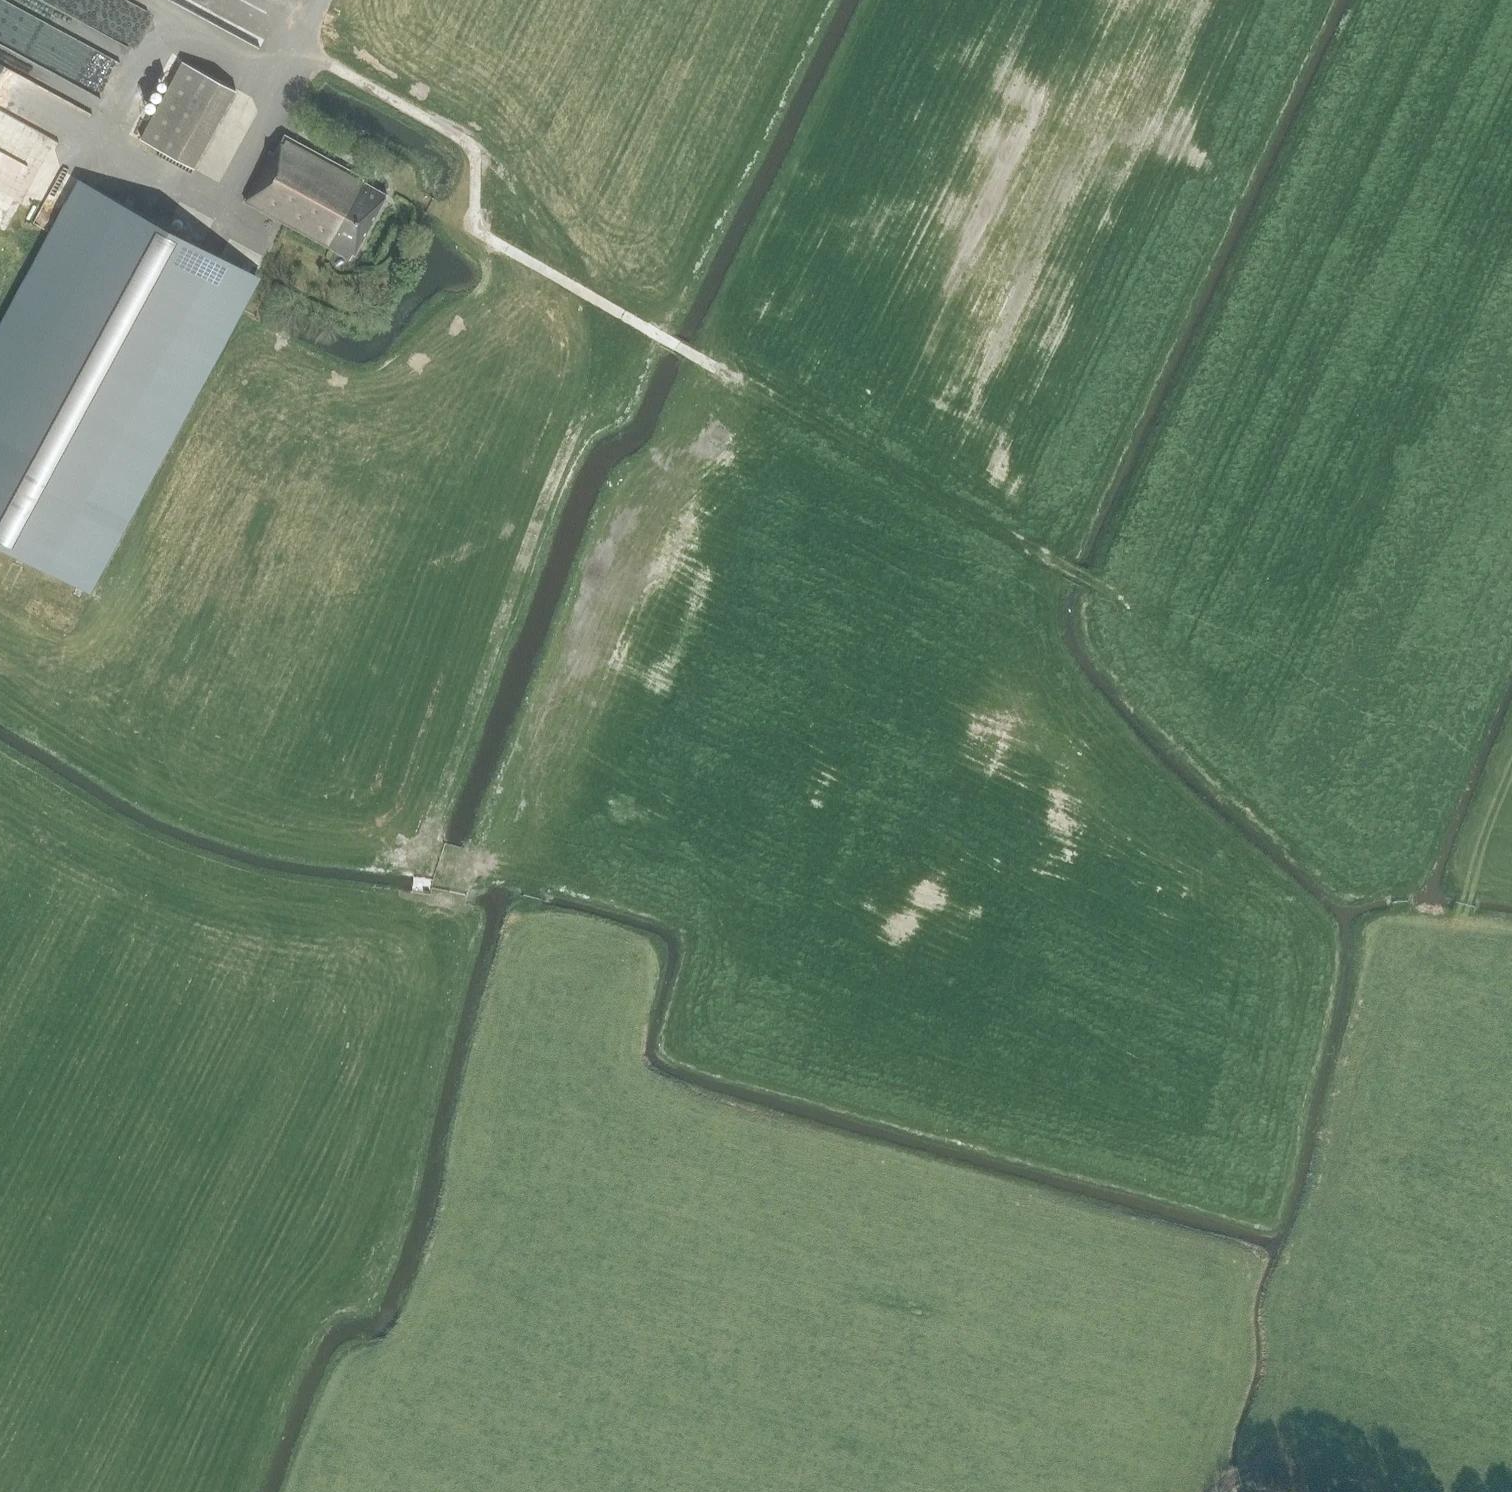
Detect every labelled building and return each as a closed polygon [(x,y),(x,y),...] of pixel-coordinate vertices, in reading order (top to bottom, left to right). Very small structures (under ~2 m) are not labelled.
[(134,42),(49,0),(46,0),(39,15),(9,0),(0,0),(0,106),(60,135),(77,101),(100,112),(134,42)] [(182,61),(140,139),(194,168),(236,90),(182,61)] [(272,152),(245,201),(352,260),(387,195),(363,182),(364,179),(284,135),(274,153),(272,152)] [(0,334),(0,544),(86,592),(255,276),(81,182),(0,334)]
